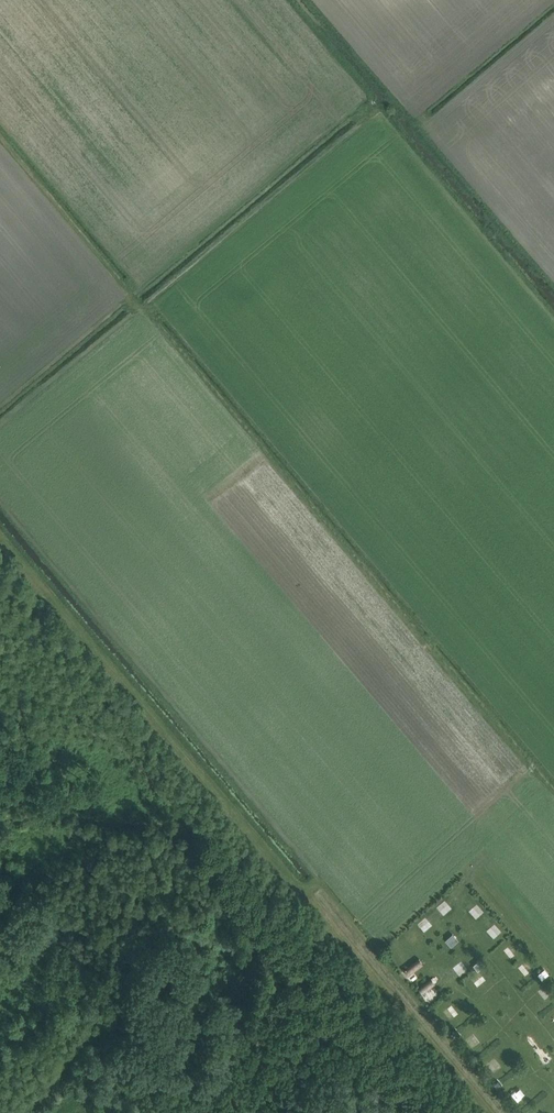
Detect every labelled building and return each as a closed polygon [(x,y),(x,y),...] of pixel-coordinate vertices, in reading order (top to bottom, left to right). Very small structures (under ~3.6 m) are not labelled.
[(517,959),(520,966),(530,962),(527,955),(517,959)] [(501,971),(507,967),(500,956),(494,960),(501,971)] [(479,962),(474,966),(478,971),(483,967),(479,962)] [(543,969),(538,972),(542,977),(547,974),(543,969)] [(479,1050),(474,1044),(469,1048),(473,1054),(479,1050)]
